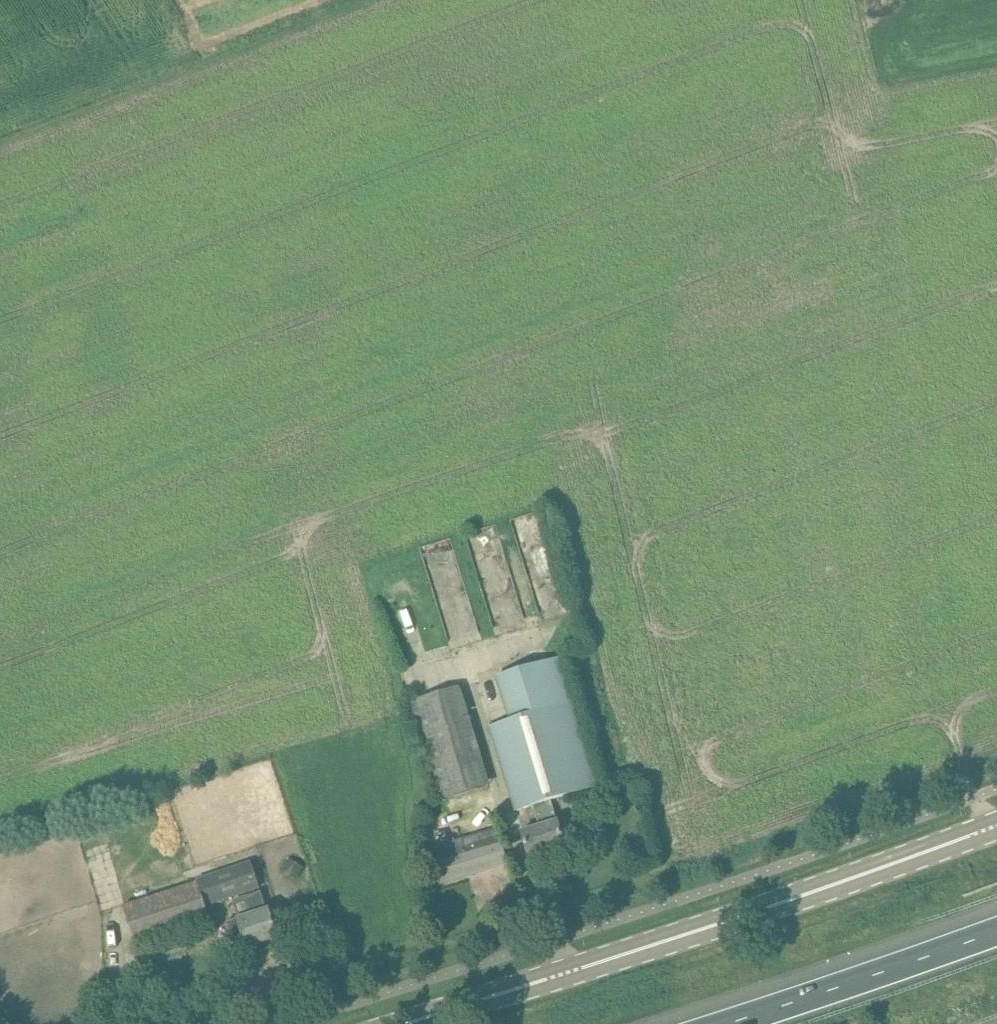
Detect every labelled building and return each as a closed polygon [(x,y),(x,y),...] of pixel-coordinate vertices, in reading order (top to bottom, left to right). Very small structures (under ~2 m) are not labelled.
[(598,786),(558,657),(535,664),(495,677),(508,721),(490,726),(516,811),(533,806),(540,827),(521,832),(529,858),(566,847),(558,821),(557,821),(551,800),(598,786)] [(489,785),(460,687),(406,703),(436,802),(489,785)] [(508,864),(497,828),(428,849),(439,885),(508,864)] [(288,858),(281,870),(297,880),(304,868),(288,858)] [(260,888),(252,865),(123,907),(136,945),(211,920),(206,905),(260,888)] [(267,910),(261,892),(246,897),(252,915),(237,920),(246,948),(278,938),(269,910),(267,910)]
